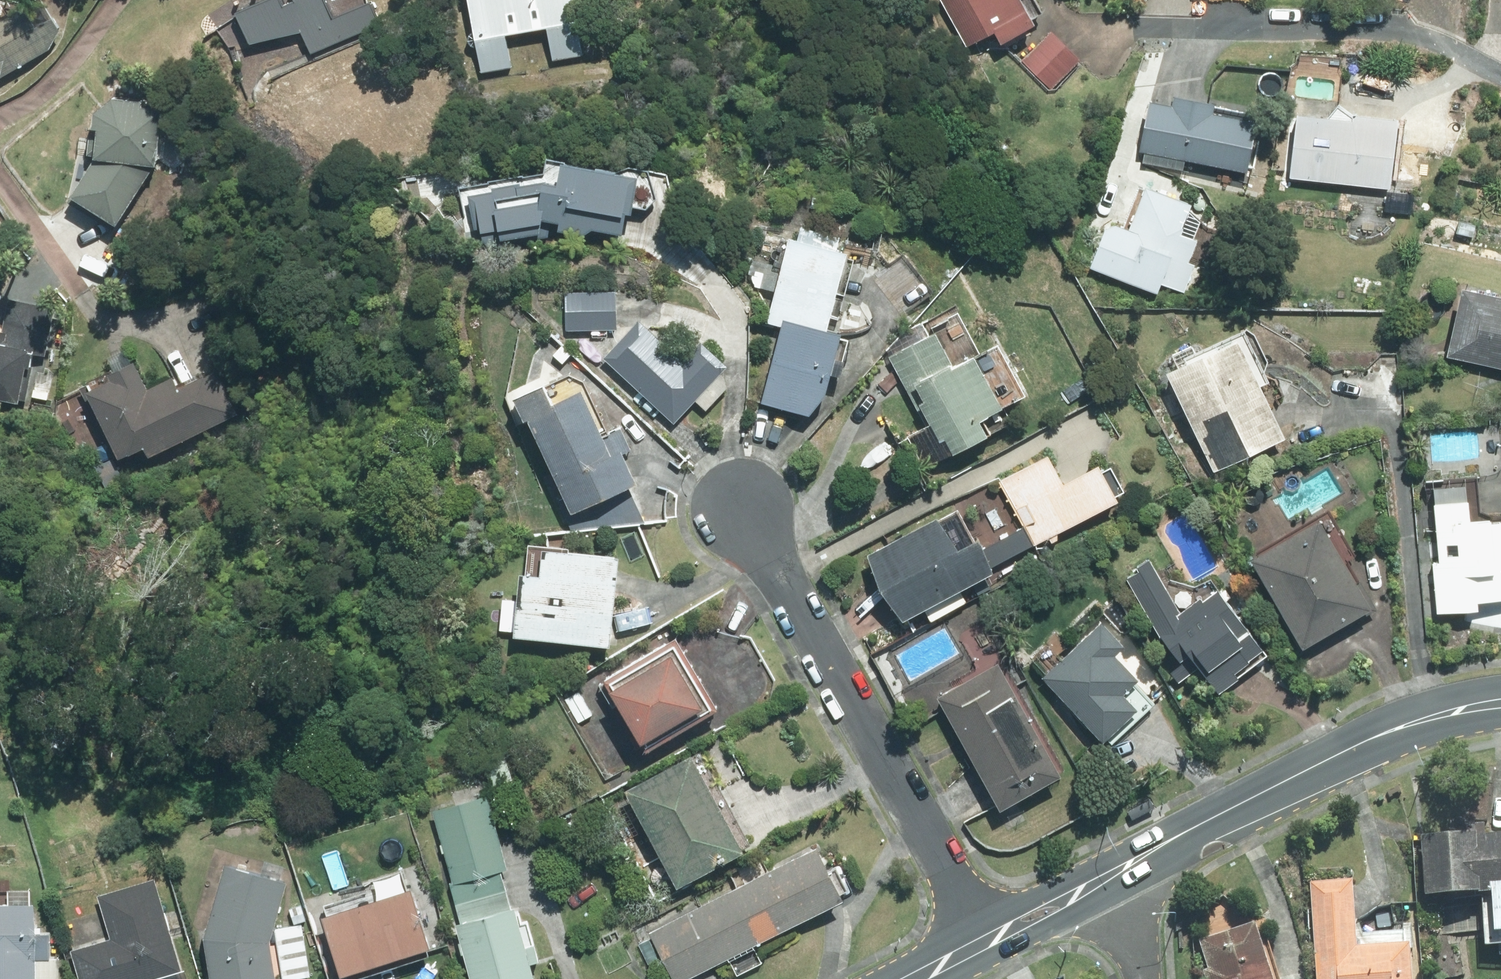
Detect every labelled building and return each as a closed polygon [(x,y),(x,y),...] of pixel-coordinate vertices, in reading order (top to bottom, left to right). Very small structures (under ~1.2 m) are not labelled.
[(366,0),(292,0),(292,1),(281,5),(279,0),(266,0),(233,14),(246,45),(301,32),(314,54),(380,23),(370,2),(367,3),(366,0)] [(481,75),(512,69),(507,36),(547,29),(553,62),(584,57),(574,0),(468,0),(481,75)] [(1030,26),(1026,18),(1037,12),(1031,0),(940,0),(966,47),(989,34),(995,45),(1030,26)] [(24,13),(10,9),(0,15),(0,75),(47,49),(55,32),(46,16),(31,25),(24,13)] [(1080,60),(1049,30),(1023,59),(1053,87),(1080,60)] [(1200,112),(1202,101),(1163,96),(1162,103),(1141,100),(1133,155),(1241,169),(1248,119),(1200,112)] [(164,165),(170,109),(150,107),(150,101),(121,97),(104,112),(102,129),(107,129),(107,136),(95,134),(93,154),(104,155),(80,193),(77,190),(69,202),(113,231),(118,222),(122,224),(160,165),(164,165)] [(1286,177),(1387,188),(1395,119),(1349,113),(1348,119),(1293,114),(1286,177)] [(615,234),(626,175),(548,161),(544,183),(530,180),(529,184),(512,186),(512,183),(485,188),(485,191),(464,195),(470,229),(477,228),(481,247),(546,237),(555,238),(564,232),(576,234),(583,228),(615,234)] [(1182,204),(1136,186),(1121,227),(1098,219),(1081,264),(1152,290),(1155,282),(1178,290),(1189,262),(1183,259),(1191,239),(1172,231),(1182,204)] [(146,230),(137,224),(130,236),(139,241),(146,230)] [(0,231),(0,246),(2,248),(10,239),(0,231)] [(774,326),(760,402),(809,411),(822,396),(833,333),(823,331),(838,251),(780,241),(765,324),(774,326)] [(1455,287),(1440,356),(1500,369),(1500,297),(1455,287)] [(612,291),(561,292),(563,331),(613,330),(612,291)] [(27,403),(34,368),(39,369),(41,357),(49,359),(58,309),(11,299),(5,332),(0,331),(0,398),(27,403)] [(679,361),(634,320),(600,357),(671,422),(691,400),(703,410),(723,388),(719,370),(723,366),(696,341),(679,361)] [(886,357),(931,442),(935,439),(943,454),(976,436),(968,421),(991,409),(962,356),(945,365),(928,334),(886,357)] [(1212,473),(1280,437),(1228,336),(1159,372),(1212,473)] [(156,457),(242,413),(220,371),(186,388),(179,376),(156,389),(141,360),(116,374),(118,378),(96,390),(92,383),(81,389),(116,457),(124,453),(127,458),(138,453),(139,455),(152,448),(156,457)] [(523,417),(565,510),(631,481),(609,432),(598,437),(576,387),(543,401),(535,382),(504,395),(515,420),(523,417)] [(1023,525),(1033,543),(1114,499),(1093,462),(1059,480),(1044,453),(998,479),(1023,525)] [(1433,612),(1472,608),(1472,602),(1500,598),(1500,517),(1465,521),(1463,499),(1429,503),(1435,562),(1428,562),(1433,612)] [(977,549),(957,513),(936,524),(932,516),(863,553),(898,618),(988,569),(987,568),(1033,543),(1023,525),(977,549)] [(1336,564),(1310,520),(1242,561),(1295,649),(1297,653),(1373,607),(1344,559),(1336,564)] [(614,557),(538,549),(536,574),(516,573),(509,636),(606,646),(614,557)] [(1176,611),(1147,560),(1133,567),(1136,571),(1124,578),(1155,634),(1175,661),(1177,659),(1187,672),(1195,667),(1213,692),(1263,654),(1213,588),(1198,600),(1196,597),(1176,611)] [(1098,742),(1131,710),(1117,694),(1132,680),(1108,656),(1118,646),(1096,624),(1038,680),(1098,742)] [(711,712),(669,641),(597,684),(639,755),(711,712)] [(1055,772),(992,660),(931,694),(994,806),(1055,772)] [(591,714),(579,691),(566,697),(579,721),(591,714)] [(518,780),(509,749),(486,756),(495,787),(518,780)] [(737,852),(684,754),(617,791),(670,888),(737,852)] [(457,902),(507,888),(501,869),(509,867),(488,793),(434,809),(454,882),(451,883),(457,902)] [(1483,835),(1482,827),(1464,827),(1465,835),(1420,837),(1422,892),(1500,890),(1500,835),(1483,835)] [(728,889),(755,942),(836,900),(809,847),(728,889)] [(297,880),(233,862),(212,937),(219,978),(286,978),(313,974),(304,925),(283,928),(297,880)] [(158,877),(101,894),(114,938),(74,949),(82,978),(156,978),(185,971),(158,877)] [(1309,881),(1315,978),(1406,978),(1404,942),(1354,945),(1350,879),(1309,881)] [(507,888),(457,902),(462,922),(458,923),(474,978),(534,978),(538,978),(534,963),(543,961),(538,943),(529,946),(518,906),(512,908),(507,888)] [(350,977),(441,949),(423,889),(332,917),(350,977)] [(755,942),(728,889),(647,932),(671,978),(683,978),(755,942)] [(0,904),(0,978),(63,978),(63,957),(53,957),(53,933),(38,932),(38,904),(0,904)] [(1252,923),(1197,939),(1206,971),(1200,973),(1202,978),(1268,978),(1252,923)]
